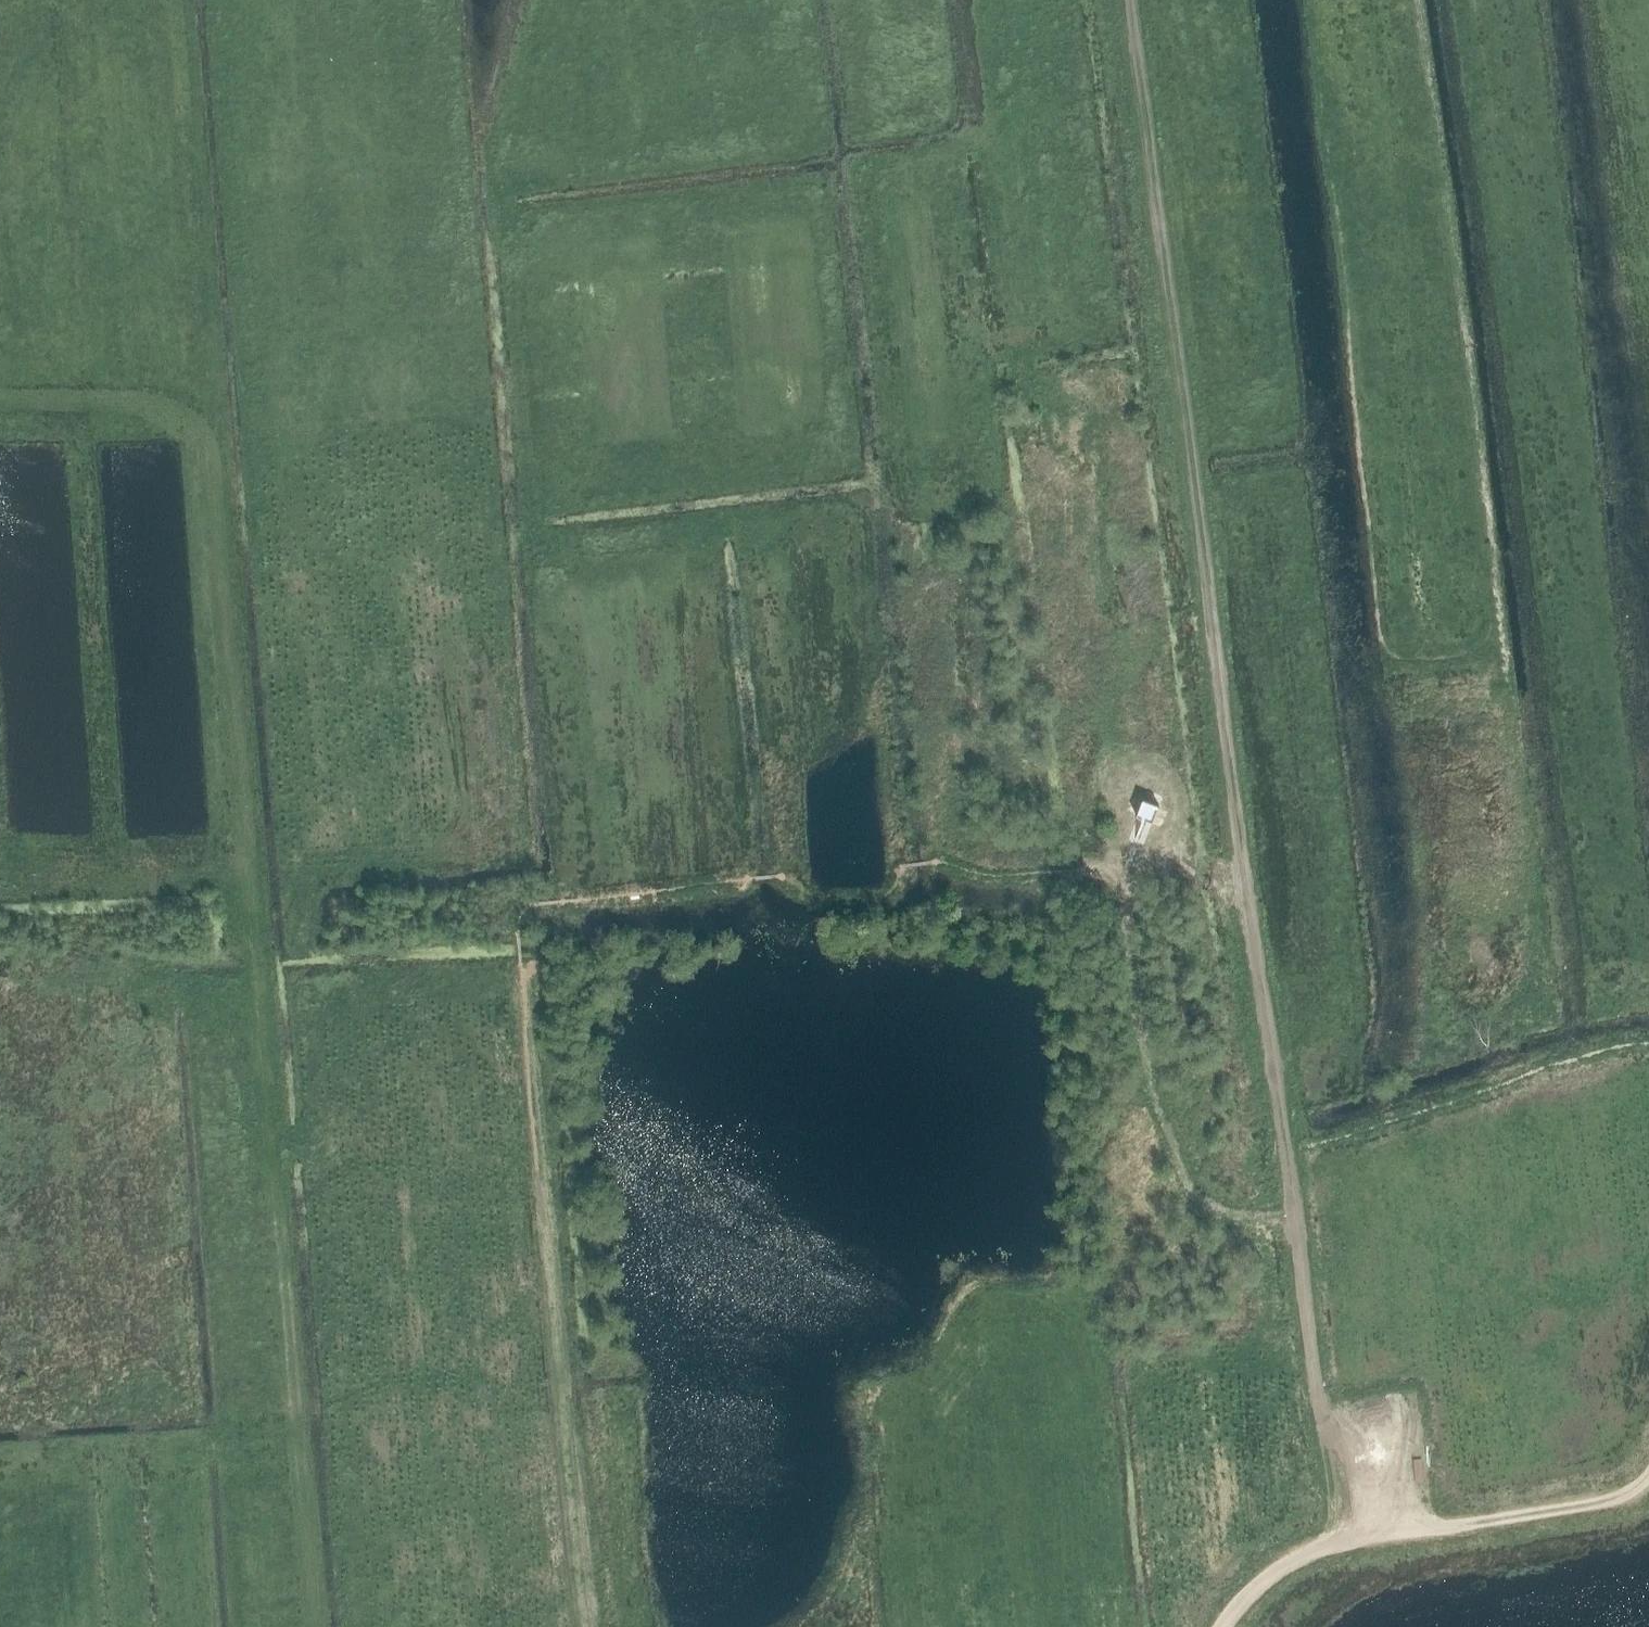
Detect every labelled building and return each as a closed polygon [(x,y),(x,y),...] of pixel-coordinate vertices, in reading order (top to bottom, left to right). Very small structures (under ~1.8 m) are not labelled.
[(1160,806),(1144,800),(1138,815),(1145,818),(1154,821),(1160,806)]
